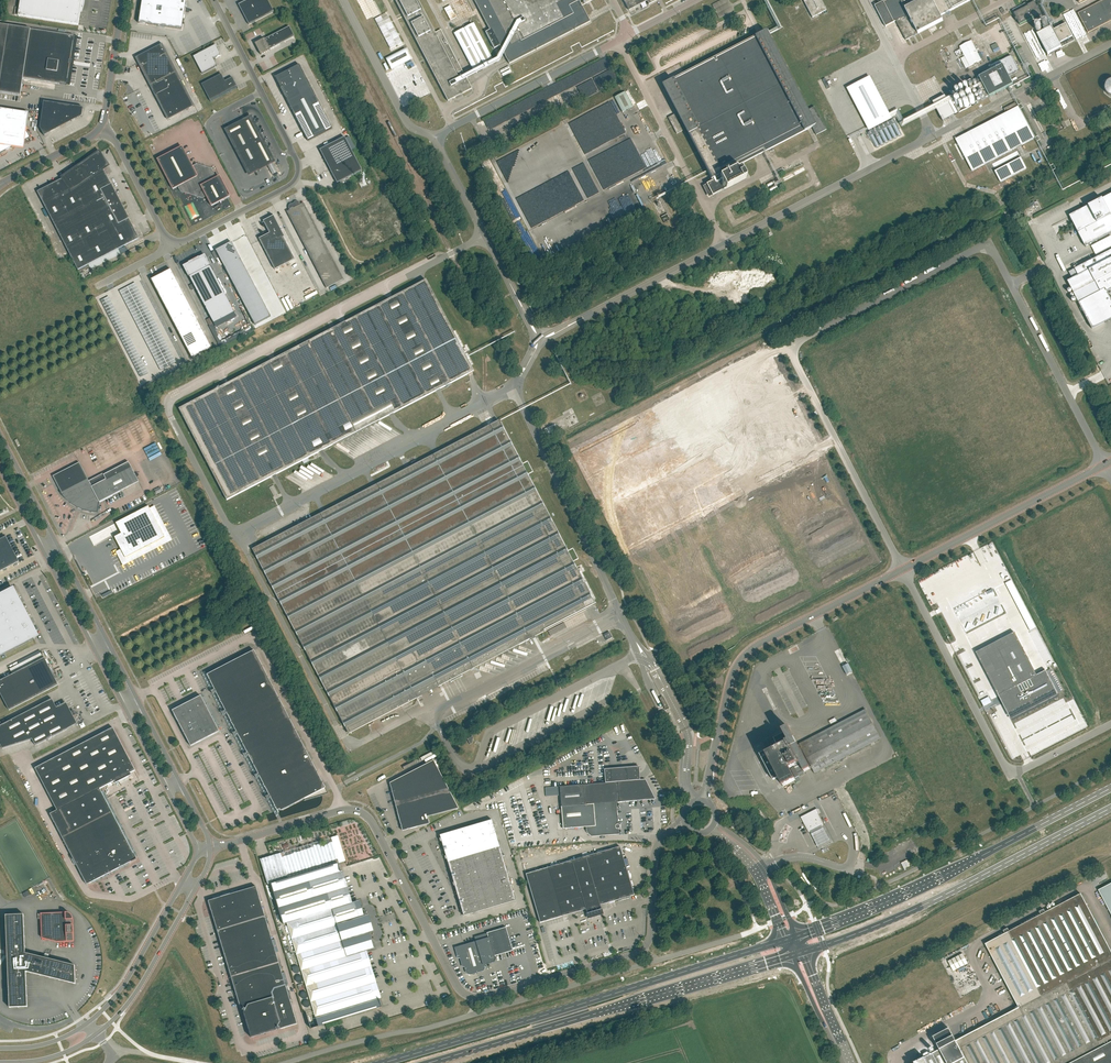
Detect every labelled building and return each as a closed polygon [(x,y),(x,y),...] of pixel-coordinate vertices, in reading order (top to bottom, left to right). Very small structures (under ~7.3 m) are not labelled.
[(82,0),(21,0),(18,16),(78,25),(82,0)] [(186,0),(142,0),(142,3),(140,2),(138,10),(141,11),(139,23),(182,30),(186,0)] [(274,12),(268,0),(248,0),(239,5),(249,25),(274,12)] [(416,39),(448,101),(472,89),(464,75),(441,29),(435,32),(418,0),(396,0),(416,39)] [(509,64),(590,22),(590,21),(587,16),(579,0),(474,0),(490,31),(492,30),(509,64)] [(629,10),(647,1),(648,4),(656,0),(623,0),(629,10)] [(733,11),(726,0),(722,0),(712,5),(719,18),(733,11)] [(826,10),(821,0),(803,0),(813,18),(826,10)] [(884,2),(875,6),(886,27),(895,23),(895,22),(896,21),(906,40),(943,21),(941,16),(972,0),(889,0),(884,2)] [(1110,21),(1110,0),(1104,0),(1078,13),(1088,33),(1110,21)] [(1037,7),(1034,2),(1028,5),(1028,6),(1014,14),(1016,18),(1015,19),(1016,21),(1018,21),(1020,25),(1034,18),(1035,19),(1041,15),(1038,10),(1040,9),(1038,7),(1037,7)] [(838,36),(843,34),(843,9),(829,14),(835,30),(835,28),(838,36)] [(1068,16),(1077,36),(1084,33),(1075,12),(1068,16)] [(381,16),(375,20),(390,49),(402,43),(388,16),(382,19),(381,16)] [(473,23),(453,33),(473,71),(493,61),(473,23)] [(1075,41),(1066,24),(1053,30),(1050,26),(1037,34),(1048,55),(1075,41)] [(74,36),(0,25),(0,93),(21,96),(23,79),(67,85),(74,36)] [(270,49),(294,37),(289,27),(265,39),(264,39),(256,43),(259,50),(258,50),(261,55),(270,50),(270,49)] [(805,112),(763,32),(665,84),(714,178),(709,181),(716,194),(746,178),(742,172),(743,172),(741,168),(737,170),(736,168),(735,167),(812,127),(816,135),(826,130),(814,107),(805,112)] [(855,43),(864,39),(861,33),(852,37),(855,43)] [(815,47),(828,41),(825,34),(812,40),(815,47)] [(973,40),(962,46),(967,56),(962,58),(967,68),(983,59),(973,40)] [(167,120),(194,106),(162,44),(135,58),(167,120)] [(193,57),(202,74),(217,66),(213,59),(219,56),(221,55),(219,53),(220,53),(217,47),(216,47),(215,45),(214,46),(198,54),(193,57)] [(405,49),(385,59),(391,70),(411,60),(405,49)] [(1039,54),(1034,57),(1037,64),(1042,61),(1039,54)] [(916,58),(922,70),(928,67),(922,55),(916,58)] [(990,97),(1013,85),(1009,76),(1019,71),(1011,56),(989,67),(991,71),(979,77),(990,97)] [(958,57),(950,61),(953,70),(962,67),(958,57)] [(308,141),(332,128),(299,65),(275,77),(308,141)] [(402,67),(394,71),(406,96),(414,92),(402,67)] [(231,78),(225,81),(221,74),(201,84),(210,102),(237,88),(238,89),(238,88),(234,80),(233,80),(232,77),(231,78)] [(622,112),(633,107),(625,92),(615,97),(622,112)] [(877,94),(872,97),(875,103),(880,100),(877,94)] [(944,94),(932,100),(941,120),(954,114),(952,111),(955,110),(950,100),(948,102),(944,94)] [(1042,110),(1046,109),(1042,96),(1037,98),(1042,110)] [(841,100),(847,115),(854,112),(847,97),(841,100)] [(83,109),(83,108),(44,102),(40,128),(44,136),(45,135),(81,116),(82,109),(83,109)] [(972,171),(1035,138),(1016,103),(1004,109),(1006,113),(956,139),(972,171)] [(25,140),(30,138),(26,131),(29,113),(0,109),(0,153),(12,147),(24,149),(25,140)] [(902,124),(906,122),(900,111),(897,112),(902,124)] [(677,134),(683,131),(674,115),(668,118),(677,134)] [(883,120),(887,130),(891,129),(892,130),(898,128),(894,119),(896,118),(895,115),(883,120)] [(249,174),(273,162),(250,117),(226,130),(249,174)] [(630,120),(611,126),(616,140),(635,133),(630,120)] [(337,184),(362,171),(345,137),(320,150),(337,184)] [(536,137),(520,144),(525,155),(535,150),(531,141),(536,139),(536,137)] [(599,147),(611,142),(610,140),(598,145),(598,143),(595,144),(596,145),(594,146),(592,141),(585,144),(587,148),(582,149),(585,157),(600,151),(599,147)] [(520,146),(505,152),(507,157),(512,155),(513,158),(515,157),(516,160),(525,156),(520,146)] [(192,167),(182,147),(158,160),(173,189),(178,187),(180,192),(202,199),(207,196),(212,206),(230,197),(220,177),(217,178),(212,169),(197,164),(192,167)] [(63,179),(38,192),(78,270),(119,249),(121,254),(127,251),(125,247),(123,248),(122,247),(139,238),(103,169),(108,166),(99,153),(79,166),(62,178),(63,179)] [(525,159),(530,169),(542,163),(541,160),(535,163),(531,156),(525,159)] [(1000,182),(1027,169),(1021,158),(995,171),(1000,182)] [(562,170),(559,171),(558,167),(552,170),(556,179),(567,174),(566,171),(563,172),(562,170)] [(176,197),(181,207),(187,204),(182,194),(176,197)] [(1078,233),(1085,247),(1110,233),(1110,195),(1069,216),(1078,233)] [(294,202),(295,203),(293,203),(335,284),(343,280),(303,203),(301,204),(300,203),(299,202),(297,201),(295,202),(294,202)] [(287,212),(326,288),(335,284),(293,203),(291,204),(290,204),(289,206),(288,207),(289,209),(289,210),(287,212)] [(260,240),(275,270),(295,259),(273,217),(265,222),(271,234),(260,240)] [(224,246),(232,262),(240,258),(232,242),(224,246)] [(232,262),(224,246),(216,251),(224,267),(232,262)] [(1069,272),(1072,279),(1068,281),(1074,294),(1079,304),(1092,329),(1110,319),(1110,300),(1107,292),(1110,290),(1110,250),(1069,272)] [(190,276),(189,277),(214,324),(235,313),(210,266),(209,266),(204,256),(185,267),(190,276)] [(224,267),(227,272),(243,264),(240,258),(232,262),(224,267)] [(246,270),(243,264),(227,272),(230,278),(246,270)] [(151,280),(192,358),(211,348),(171,270),(151,280)] [(233,284),(249,276),(246,270),(230,278),(233,284)] [(233,284),(236,290),(252,282),(249,276),(233,284)] [(377,424),(380,421),(474,372),(426,280),(179,409),(227,500),(333,445),(335,446),(337,442),(340,444),(342,440),(344,441),(347,438),(349,439),(351,435),(354,437),(356,433),(358,434),(361,430),(363,432),(366,428),(368,429),(370,425),(372,427),(375,423),(377,424)] [(255,287),(252,282),(236,290),(239,296),(255,287)] [(243,302),(259,293),(255,287),(239,296),(243,302)] [(246,308),(262,299),(259,293),(243,302),(246,308)] [(262,299),(246,308),(249,313),(265,305),(262,299)] [(249,313),(252,319),(268,311),(265,305),(249,313)] [(271,317),(268,311),(252,319),(255,325),(271,317)] [(518,650),(519,645),(595,605),(499,421),(252,549),(348,734),(474,669),(478,670),(480,666),(484,667),(485,663),(490,664),(491,660),(495,661),(497,657),(501,658),(502,654),(506,655),(508,651),(512,653),(513,648),(518,650)] [(551,422),(542,426),(544,432),(554,428),(551,422)] [(106,479),(92,487),(88,479),(79,463),(70,468),(53,476),(59,489),(61,492),(60,493),(63,497),(67,500),(70,503),(76,507),(83,510),(90,512),(98,513),(100,502),(139,482),(131,467),(129,462),(104,475),(106,479)] [(121,532),(114,536),(125,557),(165,537),(148,505),(116,522),(121,532)] [(6,537),(0,540),(0,571),(18,562),(13,552),(14,552),(11,547),(6,537)] [(1005,584),(1009,590),(1015,586),(1011,580),(1005,584)] [(34,639),(9,590),(0,594),(0,657),(34,639)] [(1031,618),(1025,621),(1030,631),(1036,628),(1031,618)] [(609,632),(603,635),(607,641),(612,638),(609,632)] [(977,652),(976,653),(997,694),(999,696),(1006,692),(1010,698),(1005,701),(1013,717),(1058,693),(1046,671),(1037,675),(1015,633),(1000,640),(1001,643),(978,655),(977,652)] [(266,673),(254,651),(207,675),(219,698),(266,673)] [(0,685),(0,694),(10,713),(59,688),(46,661),(0,685)] [(219,698),(230,720),(277,696),(266,673),(219,698)] [(182,728),(210,714),(201,696),(172,711),(182,728)] [(277,696),(230,720),(242,743),(289,718),(277,696)] [(666,710),(669,708),(663,696),(659,698),(666,710)] [(989,697),(981,701),(984,707),(992,703),(989,697)] [(76,725),(77,726),(78,725),(77,724),(73,716),(76,715),(76,714),(74,715),(72,711),(70,712),(66,704),(57,709),(52,699),(0,726),(0,744),(2,749),(32,739),(36,746),(76,725)] [(816,773),(881,739),(865,710),(800,744),(801,745),(798,746),(788,727),(782,730),(784,734),(775,739),(774,736),(767,740),(773,752),(768,754),(766,751),(760,755),(774,781),(779,778),(784,787),(796,781),(797,783),(801,781),(800,777),(806,774),(806,772),(813,768),(816,773)] [(210,714),(182,728),(191,746),(219,731),(210,714)] [(254,765),(301,741),(289,718),(242,743),(254,765)] [(35,768),(57,810),(57,811),(100,788),(100,789),(114,781),(116,784),(132,775),(130,773),(135,771),(113,728),(35,768)] [(301,741),(254,765),(265,788),(312,763),(301,741)] [(449,790),(433,760),(390,783),(396,804),(449,790)] [(304,800),(322,795),(328,794),(327,791),(312,763),(265,788),(277,810),(282,809),(283,810),(304,799),(304,800)] [(586,827),(586,832),(588,833),(590,835),(592,836),(618,834),(618,829),(619,829),(620,828),(620,825),(618,824),(617,824),(616,802),(636,801),(641,800),(655,799),(645,779),(640,780),(639,767),(604,769),(605,782),(559,785),(561,807),(563,829),(586,827)] [(100,788),(57,811),(57,810),(50,814),(62,838),(112,812),(100,789),(100,788)] [(424,825),(429,824),(427,817),(459,808),(449,790),(396,804),(403,831),(419,826),(424,825)] [(801,817),(809,833),(824,825),(818,814),(820,814),(817,809),(801,817)] [(75,861),(99,848),(124,835),(112,812),(62,838),(75,861)] [(448,862),(500,847),(492,820),(440,835),(448,862)] [(811,834),(818,848),(831,842),(824,828),(811,834)] [(99,848),(112,872),(136,859),(124,835),(99,848)] [(456,889),(508,873),(500,847),(448,862),(456,889)] [(602,913),(601,908),(600,905),(634,895),(620,847),(526,874),(540,923),(586,909),(587,912),(588,917),(601,914),(602,913)] [(87,885),(112,872),(99,848),(75,861),(87,885)] [(283,925),(287,923),(313,1010),(306,1013),(311,1028),(381,1007),(365,952),(369,950),(364,934),(369,933),(364,917),(360,919),(355,903),(350,904),(338,864),(271,884),(283,925)] [(508,873),(456,889),(463,916),(516,900),(508,873)] [(1098,890),(1110,914),(1110,884),(1098,890)] [(208,901),(218,932),(265,917),(256,887),(208,901)] [(965,1037),(956,1041),(953,1036),(937,1044),(940,1050),(914,1062),(1110,1062),(1110,951),(1081,894),(985,945),(1019,1008),(965,1037)] [(526,907),(516,910),(519,923),(529,920),(526,907)] [(47,913),(47,925),(47,940),(58,942),(74,941),(73,919),(73,918),(73,917),(72,917),(72,916),(71,915),(71,914),(70,914),(69,913),(68,913),(67,913),(66,912),(47,913)] [(75,965),(25,953),(24,914),(6,915),(9,1008),(28,1007),(26,972),(76,984),(75,965)] [(274,948),(265,917),(218,932),(227,962),(274,948)] [(513,951),(506,927),(487,933),(488,938),(455,947),(455,948),(457,947),(459,956),(461,956),(464,965),(466,964),(468,972),(470,973),(482,969),(483,967),(482,964),(493,961),(495,959),(494,956),(513,951)] [(204,947),(200,948),(206,966),(210,964),(204,947)] [(297,1024),(274,948),(227,962),(240,1008),(242,1008),(251,1038),(297,1024)] [(963,954),(948,961),(953,971),(968,963),(963,954)]
